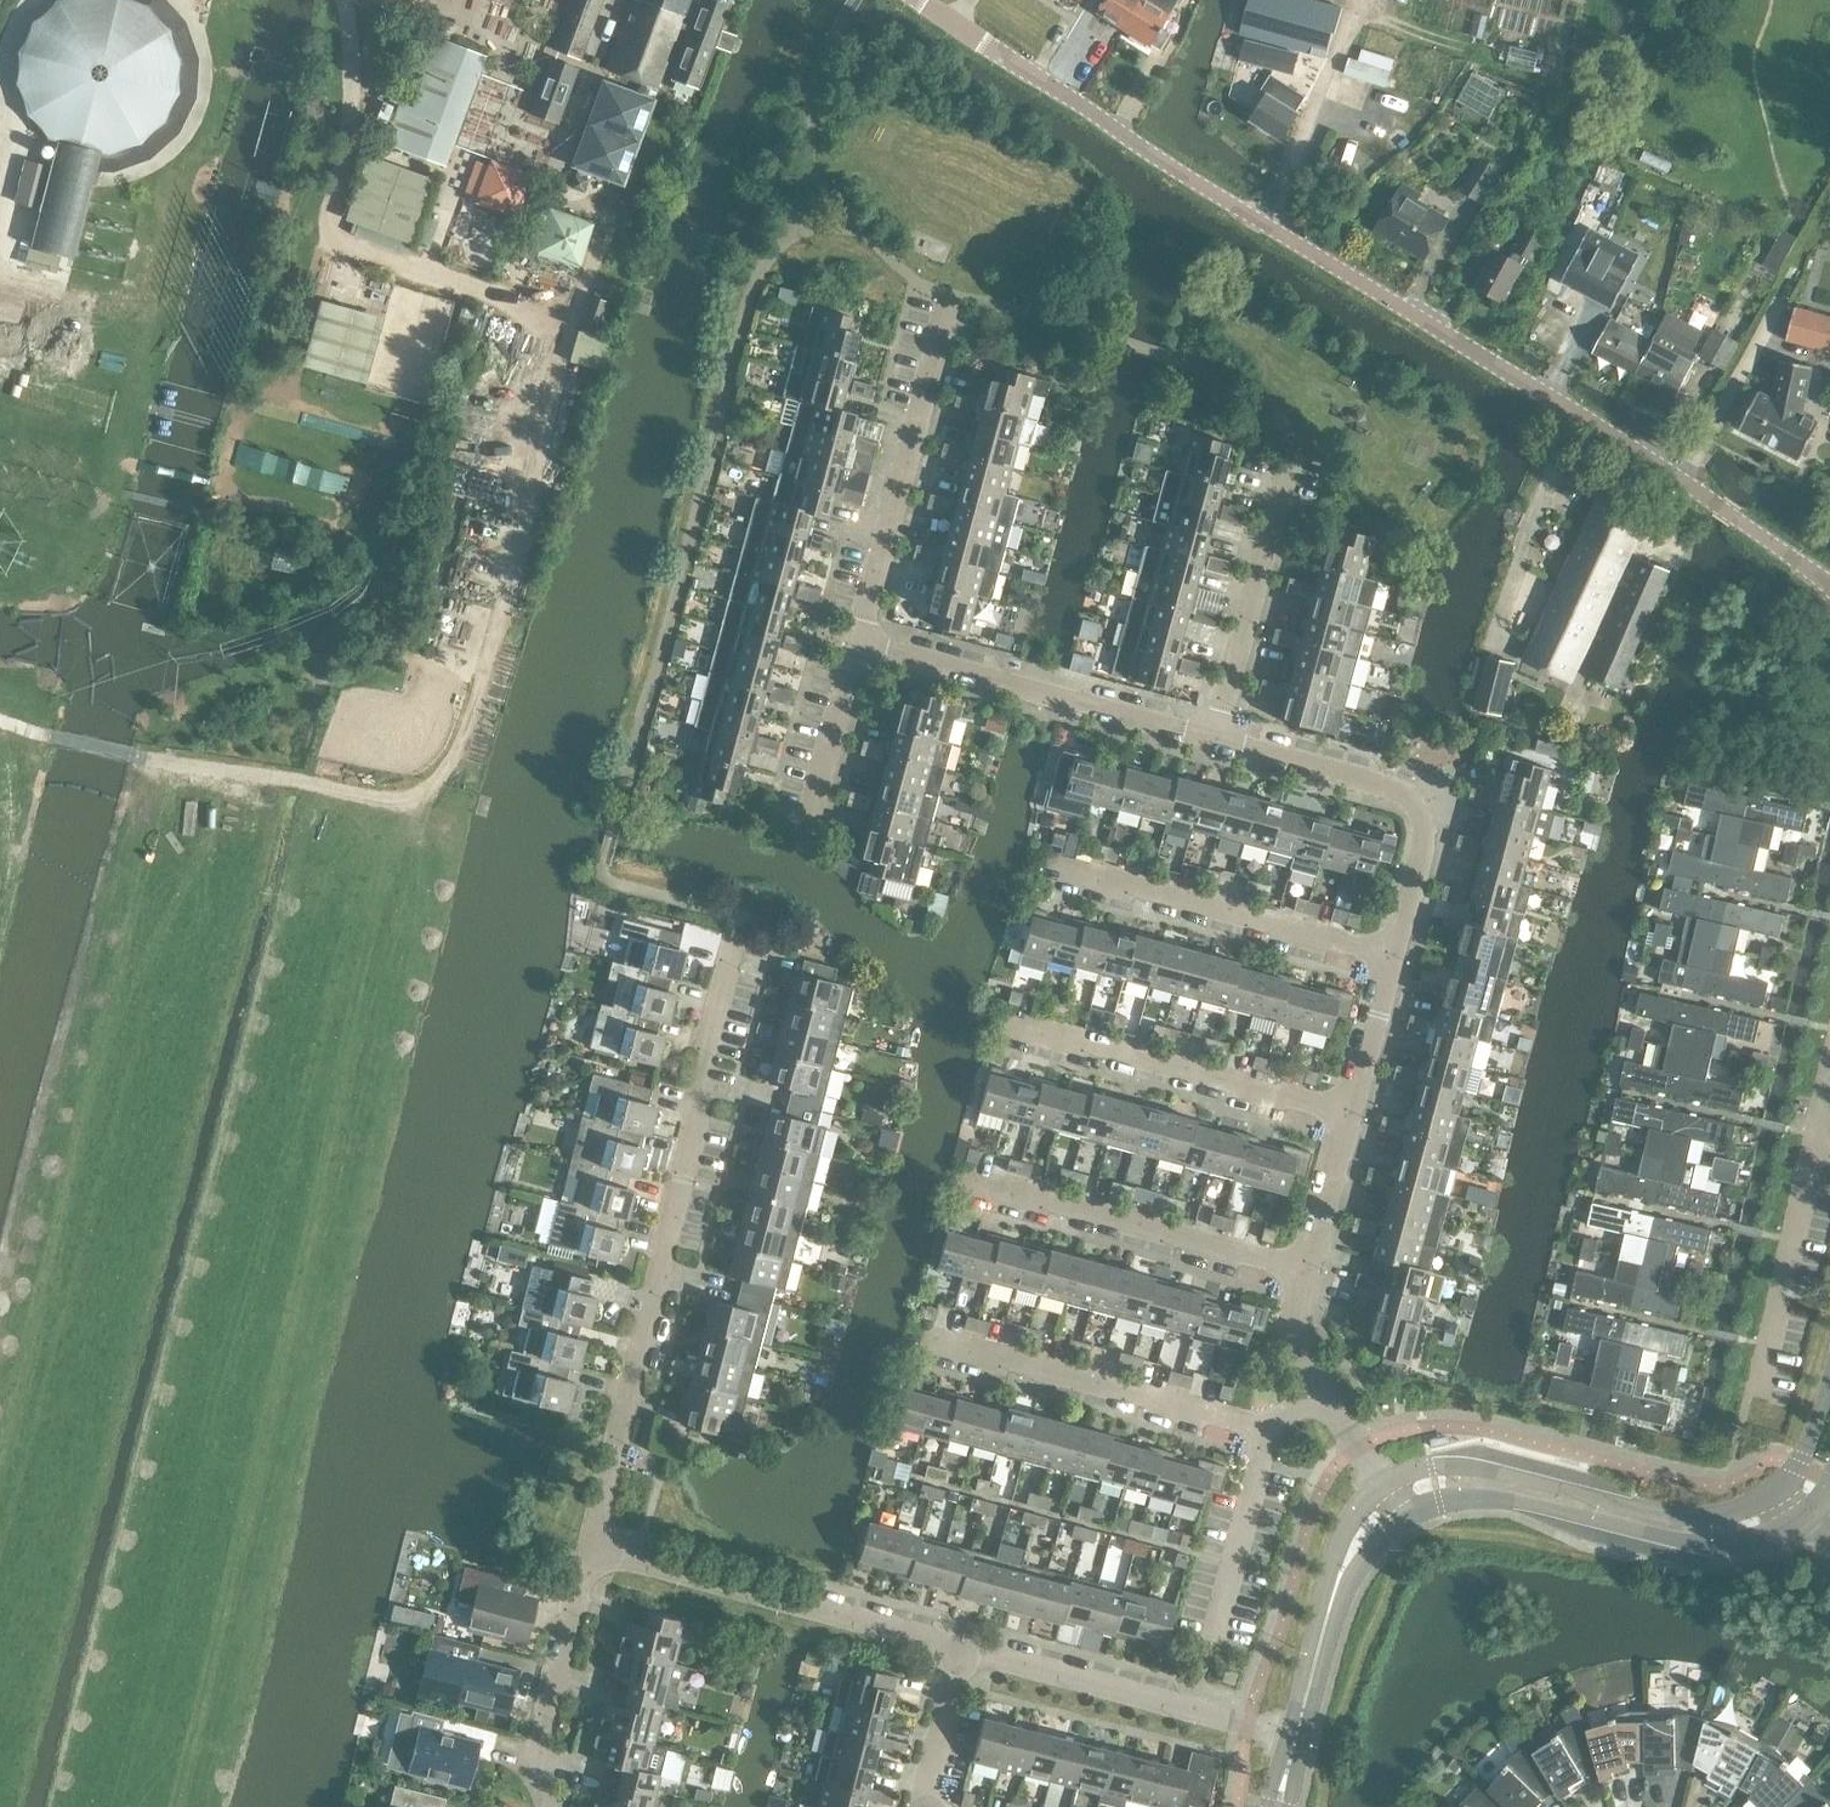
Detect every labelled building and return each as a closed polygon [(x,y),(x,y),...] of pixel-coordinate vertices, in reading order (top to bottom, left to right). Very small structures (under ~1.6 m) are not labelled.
[(553,50),(581,60),(603,0),(572,0),(553,50)] [(684,28),(688,18),(684,16),(687,7),(687,6),(689,0),(636,0),(574,166),(621,183),(679,27),(684,28)] [(687,7),(684,16),(688,18),(684,28),(691,31),(673,80),(697,89),(713,48),(729,54),(735,37),(719,31),(729,3),(721,0),(703,0),(699,11),(687,7)] [(1142,0),(1105,0),(1096,14),(1122,31),(1142,0)] [(1143,0),(1142,0),(1122,31),(1149,47),(1150,45),(1158,51),(1168,35),(1160,29),(1169,16),(1143,0)] [(1333,34),(1335,34),(1343,8),(1313,0),(1250,0),(1240,35),(1327,58),(1333,34)] [(1477,13),(1471,35),(1483,38),(1489,16),(1477,13)] [(443,20),(439,36),(453,40),(457,24),(443,20)] [(445,167),(445,166),(486,56),(426,34),(384,145),(445,167)] [(1247,41),(1241,60),(1294,74),(1299,55),(1247,41)] [(1508,65),(1536,72),(1541,53),(1513,46),(1508,65)] [(1386,88),(1391,74),(1395,62),(1364,52),(1360,64),(1349,60),(1345,75),(1386,88)] [(557,124),(577,69),(550,59),(530,113),(557,124)] [(1473,74),(1457,102),(1489,119),(1504,92),(1473,74)] [(1284,141),(1301,115),(1298,113),(1307,98),(1273,76),(1262,92),(1269,96),(1252,121),(1284,141)] [(458,141),(469,145),(476,123),(465,119),(458,141)] [(73,261),(101,154),(58,143),(30,250),(73,261)] [(367,157),(345,222),(411,244),(433,179),(367,157)] [(1482,158),(1462,191),(1480,203),(1500,170),(1482,158)] [(24,159),(15,203),(37,207),(46,164),(24,159)] [(577,175),(572,188),(584,193),(589,180),(577,175)] [(1378,227),(1425,256),(1446,221),(1415,201),(1418,196),(1402,187),(1378,227)] [(536,250),(582,264),(596,217),(550,203),(536,250)] [(425,217),(417,240),(431,246),(439,222),(425,217)] [(1497,230),(1486,224),(1474,247),(1485,253),(1497,230)] [(1546,235),(1527,225),(1513,250),(1532,260),(1546,235)] [(1577,254),(1562,281),(1613,308),(1627,281),(1641,254),(1591,227),(1577,254)] [(1783,229),(1764,266),(1768,268),(1778,274),(1798,237),(1783,229)] [(465,261),(490,270),(501,240),(476,231),(465,261)] [(1683,246),(1680,257),(1698,263),(1701,252),(1683,246)] [(1524,265),(1494,249),(1474,286),(1504,302),(1524,265)] [(795,305),(799,292),(780,287),(777,300),(795,305)] [(369,380),(387,313),(322,296),(304,363),(369,380)] [(851,317),(822,309),(812,307),(808,323),(817,325),(811,349),(853,361),(860,334),(848,331),(851,317)] [(1795,307),(1786,340),(1829,352),(1829,317),(1795,307)] [(1697,355),(1692,352),(1703,332),(1667,313),(1652,340),(1635,373),(1676,395),(1697,355)] [(1635,373),(1652,340),(1611,319),(1594,352),(1635,373)] [(1697,355),(1724,369),(1738,342),(1711,328),(1697,355)] [(846,386),(853,361),(811,349),(797,345),(797,346),(799,347),(795,354),(792,363),(792,371),(790,370),(790,371),(846,386)] [(1780,360),(1772,400),(1758,392),(1739,429),(1799,460),(1802,455),(1806,457),(1812,445),(1808,443),(1818,423),(1801,414),(1811,366),(1780,360)] [(990,380),(983,406),(1025,418),(1032,394),(1046,398),(1050,382),(1006,370),(1003,383),(990,380)] [(840,410),(846,386),(790,371),(792,372),(788,379),(785,388),(786,396),(783,396),(783,397),(799,402),(813,406),(814,404),(840,411),(840,410)] [(861,397),(865,383),(854,380),(850,394),(861,397)] [(876,386),(865,383),(861,397),(872,400),(876,386)] [(965,409),(968,395),(958,392),(954,406),(965,409)] [(979,398),(968,395),(965,409),(975,412),(979,398)] [(856,414),(840,410),(840,411),(814,404),(813,406),(799,402),(793,426),(849,441),(856,414)] [(1025,418),(983,406),(976,432),(1018,443),(1025,418)] [(842,466),(849,441),(793,426),(786,451),(842,466)] [(1018,443),(976,432),(969,457),(1011,468),(1018,443)] [(1191,434),(1180,474),(1222,485),(1229,459),(1226,458),(1230,445),(1191,434)] [(863,453),(867,439),(856,436),(853,450),(863,453)] [(878,442),(867,439),(863,453),(874,456),(878,442)] [(1137,442),(1132,460),(1149,465),(1154,446),(1137,442)] [(951,459),(955,445),(944,443),(940,456),(951,459)] [(261,465),(266,451),(245,445),(241,459),(261,465)] [(965,448),(955,445),(951,459),(961,462),(965,448)] [(842,466),(786,451),(770,447),(763,472),(779,476),(793,480),(835,492),(842,466)] [(1011,468),(969,457),(962,483),(1005,494),(1011,468)] [(1222,485),(1180,474),(1166,470),(1159,495),(1215,511),(1222,485)] [(348,476),(330,473),(328,486),(346,489),(348,476)] [(835,492),(793,480),(779,476),(773,500),(770,500),(770,501),(786,506),(812,513),(812,514),(828,519),(835,492)] [(1005,494),(962,483),(955,508),(1012,523),(1019,498),(1005,494)] [(850,503),(853,489),(843,487),(839,500),(850,503)] [(864,492),(853,489),(850,503),(860,506),(864,492)] [(937,510),(941,497),(930,494),(926,508),(937,510)] [(1209,536),(1215,511),(1159,495),(1152,521),(1166,524),(1209,536)] [(805,538),(812,514),(812,513),(786,506),(770,501),(756,497),(749,523),(805,538)] [(951,499),(941,497),(937,510),(948,513),(951,499)] [(1646,518),(1599,497),(1525,658),(1571,680),(1646,518)] [(1230,522),(1234,508),(1223,505),(1219,519),(1230,522)] [(1012,523),(955,508),(949,533),(1005,549),(1012,523)] [(1244,511),(1234,508),(1230,522),(1241,525),(1244,511)] [(799,563),(805,538),(749,523),(751,524),(747,531),(745,540),(745,548),(743,547),(742,548),(799,563)] [(1202,561),(1209,536),(1166,524),(1160,550),(1202,561)] [(1329,540),(1322,567),(1364,578),(1374,538),(1345,530),(1341,544),(1329,540)] [(820,550),(824,536),(813,533),(809,547),(820,550)] [(1005,549),(949,533),(942,559),(998,574),(1005,549)] [(834,539),(824,536),(820,550),(831,552),(834,539)] [(923,561),(927,547),(916,544),(913,558),(923,561)] [(1202,561),(1160,550),(1146,546),(1139,572),(1195,587),(1202,561)] [(938,550),(927,547),(923,561),(934,564),(938,550)] [(276,548),(272,568),(297,573),(301,554),(276,548)] [(792,589),(799,563),(742,548),(736,573),(792,589)] [(1216,572),(1220,559),(1209,556),(1206,570),(1216,572)] [(998,574),(942,559),(935,584),(977,595),(991,599),(998,574)] [(1231,562),(1220,559),(1216,572),(1227,575),(1231,562)] [(1669,570),(1642,559),(1592,676),(1618,687),(1669,570)] [(1378,582),(1364,578),(1322,567),(1315,592),(1371,607),(1378,582)] [(1023,568),(1021,579),(1043,585),(1045,574),(1023,568)] [(1188,612),(1195,587),(1139,572),(1132,597),(1188,612)] [(785,614),(792,589),(736,573),(729,599),(785,614)] [(1296,595),(1300,581),(1289,578),(1286,592),(1296,595)] [(695,580),(693,588),(703,591),(704,583),(695,580)] [(1311,584),(1300,581),(1296,595),(1307,598),(1311,584)] [(806,600),(810,586),(800,583),(796,597),(806,600)] [(977,595),(935,584),(928,610),(940,614),(937,627),(966,635),(977,595)] [(821,589),(810,586),(806,600),(817,603),(821,589)] [(1091,592),(1090,599),(1099,600),(1100,594),(1091,592)] [(1371,607),(1315,592),(1308,617),(1364,633),(1371,607)] [(1181,637),(1188,612),(1132,597),(1125,622),(1181,637)] [(778,640),(785,614),(729,599),(722,625),(778,640)] [(1203,624),(1206,610),(1196,607),(1192,621),(1203,624)] [(1217,613),(1206,610),(1203,624),(1213,626),(1217,613)] [(1769,617),(1761,611),(1755,620),(1763,625),(1769,617)] [(1364,633),(1308,617),(1301,643),(1357,658),(1364,633)] [(388,620),(375,630),(385,643),(398,633),(388,620)] [(1174,663),(1181,637),(1125,622),(1118,648),(1174,663)] [(771,665),(778,640),(722,625),(715,650),(771,665)] [(1283,645),(1286,631),(1276,629),(1272,642),(1283,645)] [(1297,634),(1286,631),(1283,645),(1293,648),(1297,634)] [(1010,647),(1013,637),(997,632),(994,643),(1010,647)] [(793,651),(796,637),(786,635),(782,648),(793,651)] [(807,640),(796,637),(793,651),(803,654),(807,640)] [(1797,644),(1787,637),(1777,652),(1787,658),(1797,644)] [(677,638),(672,655),(682,658),(687,642),(677,638)] [(1357,658),(1301,643),(1294,668),(1350,683),(1357,658)] [(1167,689),(1174,663),(1118,648),(1111,674),(1167,689)] [(764,691),(771,665),(715,650),(708,675),(764,691)] [(1189,674),(1193,660),(1182,657),(1178,671),(1189,674)] [(1512,665),(1488,659),(1476,707),(1500,713),(1512,665)] [(1203,663),(1193,660),(1189,674),(1200,677),(1203,663)] [(1350,683),(1294,668),(1287,693),(1344,709),(1350,683)] [(758,716),(764,691),(708,675),(701,701),(758,716)] [(1269,696),(1273,682),(1262,679),(1258,693),(1269,696)] [(1283,685),(1273,682),(1269,696),(1280,699),(1283,685)] [(779,702),(783,688),(772,685),(768,699),(779,702)] [(793,691),(783,688),(779,702),(790,705),(793,691)] [(963,705),(956,703),(919,693),(916,706),(903,703),(896,729),(946,743),(953,719),(955,720),(959,717),(963,705)] [(1344,709),(1287,693),(1280,720),(1336,735),(1344,709)] [(751,741),(758,716),(701,701),(695,726),(709,730),(751,741)] [(993,713),(990,726),(1004,730),(1007,717),(993,713)] [(946,743),(896,729),(889,755),(943,769),(945,770),(952,744),(946,743)] [(744,766),(751,741),(709,730),(702,755),(744,766)] [(765,753),(769,739),(758,736),(755,750),(765,753)] [(780,742),(769,739),(765,753),(776,755),(780,742)] [(871,757),(874,743),(864,740),(860,754),(871,757)] [(1537,740),(1535,752),(1559,758),(1562,746),(1537,740)] [(885,746),(874,743),(871,757),(881,760),(885,746)] [(1089,802),(1100,764),(1089,761),(1091,754),(1076,750),(1074,758),(1060,754),(1046,806),(1085,817),(1089,802)] [(737,793),(744,766),(702,755),(691,795),(707,799),(720,803),(724,789),(737,793)] [(943,769),(889,755),(882,780),(938,795),(939,795),(936,794),(941,787),(943,778),(943,769)] [(1551,769),(1521,761),(1512,759),(1508,772),(1505,771),(1498,798),(1540,809),(1551,769)] [(1116,809),(1128,764),(1114,760),(1112,767),(1100,764),(1089,802),(1116,809)] [(1140,816),(1151,775),(1140,772),(1141,768),(1128,764),(1116,809),(1140,816)] [(1166,823),(1179,778),(1165,774),(1164,778),(1151,775),(1140,816),(1166,823)] [(1192,830),(1204,785),(1179,778),(1166,823),(1192,830)] [(938,795),(882,780),(875,805),(929,820),(934,812),(936,803),(936,795),(938,796),(938,795)] [(1739,842),(1750,796),(1690,782),(1685,805),(1723,814),(1718,837),(1739,842)] [(1479,800),(1483,786),(1472,783),(1469,797),(1479,800)] [(1217,836),(1229,791),(1204,785),(1192,830),(1217,836)] [(1494,789),(1483,786),(1479,800),(1490,803),(1494,789)] [(857,808),(861,794),(850,791),(846,805),(857,808)] [(1243,843),(1255,798),(1229,791),(1217,836),(1243,843)] [(871,797),(861,794),(857,808),(868,811),(871,797)] [(691,795),(687,811),(703,815),(707,799),(691,795)] [(1809,810),(1750,796),(1739,842),(1761,846),(1770,849),(1775,826),(1804,833),(1809,810)] [(1268,850),(1280,805),(1255,798),(1243,843),(1268,850)] [(1540,809),(1498,798),(1491,823),(1533,834),(1547,838),(1554,813),(1540,809)] [(929,820),(875,805),(868,831),(925,846),(932,820),(929,820)] [(1292,857),(1303,816),(1293,813),(1294,809),(1280,805),(1268,850),(1292,857)] [(1042,814),(1040,825),(1051,828),(1053,817),(1042,814)] [(1668,814),(1666,825),(1680,828),(1682,817),(1668,814)] [(1319,864),(1331,819),(1317,815),(1316,820),(1303,816),(1292,857),(1319,864)] [(1693,831),(1695,820),(1682,817),(1680,828),(1693,831)] [(1345,871),(1355,833),(1343,830),(1345,823),(1331,819),(1319,864),(1345,871)] [(1533,834),(1491,823),(1484,848),(1526,860),(1533,834)] [(1690,842),(1693,831),(1680,828),(1677,839),(1690,842)] [(1368,829),(1367,833),(1366,836),(1355,833),(1345,871),(1371,878),(1376,857),(1390,861),(1397,837),(1368,829)] [(914,886),(925,846),(868,831),(861,857),(874,860),(870,874),(882,877),(914,886)] [(1065,836),(1054,833),(1051,844),(1062,847),(1065,836)] [(1466,851),(1469,837),(1459,834),(1455,848),(1466,851)] [(1729,887),(1739,842),(1718,837),(1709,835),(1703,857),(1675,851),(1669,873),(1729,887)] [(1480,840),(1469,837),(1466,851),(1476,854),(1480,840)] [(1755,869),(1761,846),(1739,842),(1729,887),(1789,901),(1794,878),(1755,869)] [(1799,855),(1801,845),(1788,842),(1786,852),(1799,855)] [(1801,845),(1799,855),(1816,859),(1818,847),(1802,843),(1801,845)] [(1103,858),(1106,847),(1094,844),(1091,855),(1103,858)] [(1117,850),(1106,847),(1103,858),(1114,861),(1117,850)] [(1526,860),(1484,848),(1477,874),(1519,885),(1526,860)] [(1796,866),(1799,855),(1786,852),(1783,863),(1796,866)] [(1154,867),(1158,856),(1146,853),(1143,864),(1154,867)] [(1169,859),(1158,856),(1154,867),(1166,870),(1169,859)] [(1205,881),(1209,869),(1197,866),(1194,878),(1205,881)] [(1220,872),(1209,869),(1205,881),(1217,884),(1220,872)] [(862,872),(857,890),(865,898),(875,901),(882,877),(870,874),(862,872)] [(1531,888),(1519,885),(1477,874),(1470,899),(1524,914),(1531,888)] [(1256,895),(1259,883),(1248,880),(1245,892),(1256,895)] [(1270,886),(1259,883),(1256,895),(1267,898),(1270,886)] [(1452,901),(1456,888),(1445,885),(1441,899),(1452,901)] [(1715,947),(1726,901),(1666,887),(1661,910),(1689,917),(1684,939),(1694,942),(1715,947)] [(1466,890),(1456,888),(1452,901),(1463,904),(1466,890)] [(1305,913),(1309,901),(1297,898),(1294,910),(1305,913)] [(1524,914),(1470,899),(1463,924),(1517,939),(1524,914)] [(1320,904),(1309,901),(1305,913),(1317,916),(1320,904)] [(1785,915),(1726,901),(1715,947),(1736,951),(1742,929),(1780,938),(1785,915)] [(1048,960),(1058,922),(1047,919),(1048,912),(1034,908),(1022,953),(1048,960)] [(1335,908),(1331,921),(1346,925),(1346,924),(1349,912),(1335,908)] [(1349,912),(1346,924),(1357,927),(1360,915),(1349,912)] [(1074,967),(1086,922),(1072,918),(1070,925),(1058,922),(1048,960),(1074,967)] [(631,939),(624,964),(624,965),(671,977),(671,978),(680,980),(687,952),(678,949),(682,934),(623,919),(619,936),(631,939)] [(1099,974),(1110,933),(1098,930),(1099,926),(1086,922),(1074,967),(1099,974)] [(1669,936),(1671,925),(1658,922),(1656,933),(1669,936)] [(1517,939),(1463,924),(1456,951),(1469,954),(1465,967),(1495,975),(1507,978),(1517,939)] [(1124,980),(1136,935),(1123,932),(1121,936),(1110,933),(1099,974),(1124,980)] [(1666,947),(1669,936),(1656,933),(1653,944),(1666,947)] [(1149,987),(1161,942),(1136,935),(1124,980),(1149,987)] [(1175,994),(1187,949),(1161,942),(1149,987),(1175,994)] [(1705,992),(1715,947),(1694,942),(1689,964),(1665,959),(1659,982),(1705,992)] [(1731,974),(1736,951),(1715,947),(1705,992),(1764,1006),(1770,983),(1731,974)] [(1775,960),(1777,950),(1764,947),(1762,957),(1775,960)] [(1201,1001),(1213,956),(1187,949),(1175,994),(1201,1001)] [(1226,1008),(1238,963),(1213,956),(1201,1001),(1226,1008)] [(1772,971),(1775,960),(1762,957),(1759,968),(1772,971)] [(797,973),(790,1000),(846,1015),(853,987),(833,982),(837,968),(804,959),(800,974),(797,973)] [(667,991),(671,978),(671,977),(624,965),(624,964),(612,961),(608,978),(620,981),(613,1006),(613,1007),(660,1019),(660,1020),(669,1022),(676,994),(667,991)] [(1251,1015),(1262,974),(1250,971),(1252,966),(1238,963),(1226,1008),(1251,1015)] [(1626,966),(1624,980),(1638,982),(1640,968),(1626,966)] [(1484,1015),(1495,975),(1465,967),(1462,980),(1449,977),(1442,1004),(1484,1015)] [(1276,1021),(1289,976),(1275,973),(1274,977),(1262,974),(1251,1015),(1276,1021)] [(1302,1028),(1312,990),(1300,987),(1302,980),(1289,976),(1276,1021),(1302,1028)] [(1326,986),(1324,991),(1324,993),(1312,990),(1302,1028),(1328,1035),(1334,1015),(1348,1019),(1354,994),(1326,986)] [(1023,993),(1012,990),(1008,1002),(1020,1005),(1023,993)] [(1691,1052),(1702,1006),(1642,992),(1637,1015),(1675,1024),(1670,1047),(1691,1052)] [(1774,996),(1772,1007),(1784,1009),(1787,999),(1774,996)] [(846,1015),(790,1000),(783,1027),(839,1042),(846,1015)] [(1060,1016),(1063,1004),(1052,1001),(1049,1013),(1060,1016)] [(656,1034),(660,1020),(660,1019),(613,1007),(613,1006),(601,1003),(590,1047),(658,1065),(665,1036),(656,1034)] [(1075,1007),(1063,1004),(1060,1016),(1072,1019),(1075,1007)] [(1484,1015),(1442,1004),(1435,1029),(1489,1043),(1496,1018),(1484,1015)] [(1761,1020),(1702,1006),(1691,1052),(1712,1056),(1718,1034),(1756,1043),(1761,1020)] [(1112,1025),(1115,1013),(1104,1010),(1101,1022),(1112,1025)] [(1127,1016),(1115,1013),(1112,1025),(1123,1028),(1127,1016)] [(1417,1031),(1421,1017),(1410,1014),(1406,1028),(1417,1031)] [(1431,1020),(1421,1017),(1417,1031),(1428,1034),(1431,1020)] [(1621,1022),(1617,1034),(1631,1038),(1634,1025),(1621,1022)] [(1163,1039),(1166,1027),(1155,1024),(1152,1036),(1163,1039)] [(839,1042),(783,1027),(776,1054),(832,1069),(839,1042)] [(1178,1030),(1166,1027),(1163,1039),(1174,1042),(1178,1030)] [(1645,1041),(1647,1030),(1634,1027),(1632,1038),(1645,1041)] [(1193,1028),(1192,1035),(1201,1037),(1203,1030),(1193,1028)] [(1489,1043),(1435,1029),(1428,1054),(1482,1069),(1489,1043)] [(1617,1034),(1614,1046),(1628,1049),(1631,1038),(1617,1034)] [(1214,1052),(1217,1041),(1206,1037),(1203,1049),(1214,1052)] [(1642,1052),(1645,1041),(1632,1038),(1629,1049),(1642,1052)] [(1228,1044),(1217,1041),(1214,1052),(1225,1055),(1228,1044)] [(1691,1052),(1670,1047),(1660,1045),(1655,1067),(1626,1061),(1621,1083),(1681,1097),(1691,1052)] [(1707,1079),(1712,1056),(1691,1052),(1681,1097),(1740,1111),(1746,1088),(1707,1079)] [(1751,1065),(1753,1055),(1740,1052),(1738,1062),(1751,1065)] [(821,1110),(832,1069),(776,1054),(768,1082),(792,1088),(788,1102),(821,1110)] [(1482,1069),(1428,1054),(1422,1079),(1464,1091),(1475,1094),(1482,1069)] [(1263,1071),(1267,1059),(1255,1056),(1252,1068),(1263,1071)] [(1278,1062),(1267,1059),(1263,1071),(1275,1074),(1278,1062)] [(1748,1076),(1751,1065),(1738,1062),(1735,1073),(1748,1076)] [(1403,1081),(1407,1067),(1396,1065),(1393,1079),(1403,1081)] [(1004,1077),(1005,1074),(1006,1070),(991,1066),(979,1111),(1006,1118),(1016,1080),(1004,1077)] [(1418,1070),(1407,1067),(1403,1081),(1414,1084),(1418,1070)] [(1307,1070),(1304,1081),(1315,1084),(1318,1073),(1307,1070)] [(631,1072),(629,1082),(644,1085),(646,1076),(631,1072)] [(600,1093),(593,1119),(641,1132),(640,1132),(649,1135),(657,1106),(648,1104),(652,1089),(593,1073),(588,1090),(600,1093)] [(1031,1124),(1043,1080),(1030,1076),(1028,1083),(1016,1080),(1006,1118),(1031,1124)] [(1464,1091),(1422,1079),(1415,1105),(1457,1116),(1464,1091)] [(1056,1131),(1067,1091),(1056,1087),(1057,1083),(1043,1080),(1031,1124),(1056,1131)] [(1506,1086),(1502,1100),(1518,1105),(1522,1090),(1506,1086)] [(1082,1138),(1094,1093),(1080,1090),(1079,1094),(1067,1091),(1056,1131),(1082,1138)] [(1107,1145),(1119,1100),(1094,1093),(1082,1138),(1107,1145)] [(1667,1157),(1678,1111),(1618,1097),(1613,1120),(1651,1129),(1646,1152),(1667,1157)] [(1133,1152),(1145,1107),(1119,1100),(1107,1145),(1133,1152)] [(818,1124),(821,1110),(788,1102),(785,1116),(771,1112),(763,1140),(820,1155),(827,1127),(818,1124)] [(1469,1119),(1457,1116),(1415,1105),(1408,1130),(1462,1145),(1469,1119)] [(1158,1159),(1170,1114),(1145,1107),(1133,1152),(1158,1159)] [(864,1109),(861,1120),(881,1125),(884,1115),(864,1109)] [(1737,1125),(1678,1111),(1667,1157),(1688,1162),(1694,1139),(1732,1148),(1737,1125)] [(1184,1165),(1196,1120),(1170,1114),(1158,1159),(1184,1165)] [(637,1146),(640,1132),(641,1132),(593,1119),(582,1115),(570,1157),(582,1161),(629,1174),(629,1175),(638,1177),(646,1149),(637,1146)] [(1390,1132),(1393,1118),(1383,1115),(1379,1129),(1390,1132)] [(1404,1121),(1393,1118),(1390,1132),(1400,1135),(1404,1121)] [(1209,1172),(1220,1132),(1208,1128),(1209,1124),(1196,1120),(1184,1165),(1209,1172)] [(1234,1179),(1246,1134),(1233,1130),(1231,1135),(1220,1132),(1209,1172),(1234,1179)] [(1462,1145),(1408,1130),(1401,1155),(1455,1170),(1462,1145)] [(1599,1130),(1596,1140),(1607,1143),(1610,1132),(1599,1130)] [(987,1132),(984,1143),(996,1146),(999,1135),(987,1132)] [(1620,1146),(1623,1135),(1610,1132),(1607,1143),(1620,1146)] [(1258,1145),(1259,1142),(1260,1138),(1246,1134),(1234,1179),(1259,1186),(1270,1148),(1258,1145)] [(958,1139),(954,1156),(966,1160),(969,1148),(971,1142),(958,1139)] [(820,1155),(763,1140),(756,1167),(813,1181),(820,1155)] [(1618,1157),(1620,1146),(1607,1143),(1605,1154),(1618,1157)] [(1283,1144),(1282,1148),(1281,1151),(1270,1148),(1259,1186),(1286,1193),(1291,1173),(1305,1176),(1312,1152),(1283,1144)] [(969,1148),(966,1160),(977,1163),(980,1151),(969,1148)] [(1657,1202),(1667,1157),(1646,1152),(1640,1174),(1602,1166),(1597,1188),(1657,1202)] [(1455,1170),(1401,1155),(1394,1181),(1448,1195),(1455,1170)] [(625,1189),(629,1175),(629,1174),(582,1161),(570,1157),(566,1174),(577,1178),(571,1203),(570,1204),(618,1216),(617,1217),(626,1219),(634,1191),(625,1189)] [(1721,1193),(1693,1187),(1698,1164),(1688,1162),(1667,1157),(1657,1202),(1716,1216),(1721,1193)] [(1727,1170),(1729,1160),(1716,1157),(1714,1167),(1727,1170)] [(1018,1174),(1021,1162),(1010,1159),(1007,1171),(1018,1174)] [(1729,1160),(1727,1170),(1739,1173),(1741,1162),(1729,1160)] [(1032,1165),(1021,1162),(1018,1174),(1029,1177),(1032,1165)] [(1376,1183),(1380,1169),(1369,1166),(1365,1180),(1376,1183)] [(813,1181),(756,1167),(750,1193),(806,1208),(813,1181)] [(1739,1173),(1727,1170),(1714,1167),(1712,1175),(1714,1179),(1737,1184),(1739,1173)] [(1070,1183),(1073,1171),(1062,1168),(1059,1180),(1070,1183)] [(1390,1172),(1380,1169),(1376,1183),(1387,1185),(1390,1172)] [(1084,1174),(1073,1171),(1070,1183),(1081,1186),(1084,1174)] [(1448,1195),(1394,1181),(1387,1206),(1441,1221),(1448,1195)] [(1121,1196),(1124,1185),(1113,1182),(1109,1193),(1121,1196)] [(1135,1188),(1124,1185),(1121,1196),(1132,1199),(1135,1188)] [(806,1208),(750,1193),(743,1220),(799,1235),(806,1208)] [(1172,1210),(1175,1198),(1163,1195),(1160,1207),(1172,1210)] [(1186,1201),(1175,1198),(1172,1210),(1183,1213),(1186,1201)] [(614,1231),(617,1217),(618,1216),(570,1204),(571,1203),(559,1200),(547,1243),(615,1262),(623,1233),(614,1231)] [(1470,1201),(1468,1209),(1476,1211),(1478,1203),(1470,1201)] [(1643,1262),(1653,1216),(1594,1202),(1588,1225),(1627,1234),(1622,1257),(1643,1262)] [(1441,1221),(1387,1206),(1381,1231),(1423,1243),(1434,1246),(1441,1221)] [(853,1209),(850,1219),(858,1221),(861,1222),(863,1212),(853,1209)] [(1221,1228),(1224,1217),(1213,1214),(1210,1225),(1221,1228)] [(1713,1230),(1699,1227),(1653,1216),(1643,1262),(1664,1267),(1674,1269),(1679,1246),(1708,1253),(1713,1230)] [(1235,1220),(1224,1217),(1221,1228),(1232,1231),(1235,1220)] [(1362,1233),(1366,1219),(1355,1217),(1352,1230),(1362,1233)] [(845,1218),(840,1236),(853,1239),(858,1221),(850,1219),(845,1218)] [(1377,1222),(1366,1219),(1362,1233),(1373,1236),(1377,1222)] [(792,1262),(799,1235),(743,1220),(736,1247),(792,1262)] [(963,1275),(974,1237),(962,1234),(964,1227),(949,1223),(937,1268),(963,1275)] [(1265,1227),(1261,1239),(1273,1242),(1276,1230),(1265,1227)] [(1416,1267),(1423,1243),(1381,1231),(1373,1258),(1389,1262),(1390,1261),(1416,1268),(1416,1267)] [(989,1282),(1001,1237),(987,1233),(985,1240),(974,1237),(963,1275),(989,1282)] [(1014,1289),(1025,1248),(1013,1245),(1014,1240),(1001,1237),(989,1282),(1014,1289)] [(1596,1251),(1599,1240),(1586,1237),(1583,1248),(1596,1251)] [(792,1262),(736,1247),(729,1274),(743,1278),(739,1292),(772,1301),(776,1287),(785,1289),(792,1262)] [(1039,1296),(1051,1251),(1038,1247),(1037,1251),(1025,1248),(1014,1289),(1039,1296)] [(1594,1262),(1596,1251),(1583,1248),(1581,1259),(1594,1262)] [(1065,1302),(1077,1257),(1051,1251),(1039,1296),(1065,1302)] [(1090,1309),(1102,1264),(1077,1257),(1065,1302),(1090,1309)] [(1469,1257),(1467,1266),(1479,1269),(1481,1259),(1469,1257)] [(1633,1307),(1643,1262),(1622,1257),(1616,1279),(1578,1271),(1573,1293),(1633,1307)] [(554,1259),(552,1271),(588,1280),(591,1268),(554,1259)] [(1432,1271),(1416,1267),(1416,1268),(1390,1261),(1389,1262),(1383,1286),(1425,1298),(1432,1271)] [(1659,1289),(1664,1267),(1643,1262),(1633,1307),(1678,1317),(1683,1295),(1659,1289)] [(1703,1275),(1705,1265),(1692,1262),(1689,1272),(1703,1275)] [(836,1263),(834,1272),(845,1275),(847,1266),(836,1263)] [(1116,1316),(1128,1271),(1102,1264),(1090,1309),(1116,1316)] [(531,1266),(520,1309),(580,1324),(579,1325),(588,1327),(596,1298),(587,1296),(590,1281),(588,1280),(552,1271),(531,1266)] [(1141,1323),(1153,1278),(1128,1271),(1116,1316),(1141,1323)] [(1365,1289),(1368,1275),(1358,1272),(1354,1286),(1365,1289)] [(1700,1286),(1703,1275),(1689,1272),(1687,1283),(1700,1286)] [(833,1275),(831,1287),(844,1291),(847,1278),(833,1275)] [(1379,1278),(1368,1275),(1365,1289),(1375,1292),(1379,1278)] [(1166,1330),(1177,1289),(1166,1286),(1167,1281),(1153,1278),(1141,1323),(1166,1330)] [(1556,1282),(1554,1293),(1566,1296),(1568,1285),(1556,1282)] [(1425,1298),(1383,1286),(1376,1311),(1418,1323),(1425,1298)] [(1192,1336),(1204,1291),(1190,1288),(1189,1292),(1177,1289),(1166,1330),(1192,1336)] [(1216,1302),(1216,1299),(1217,1295),(1204,1291),(1192,1336),(1217,1343),(1227,1305),(1216,1302)] [(761,1343),(772,1301),(739,1292),(735,1306),(712,1300),(705,1328),(761,1343)] [(1462,1295),(1459,1307),(1473,1311),(1476,1299),(1462,1295)] [(1552,1298),(1551,1306),(1562,1309),(1564,1301),(1552,1298)] [(1241,1301),(1240,1306),(1239,1308),(1227,1305),(1217,1343),(1244,1350),(1249,1330),(1263,1334),(1270,1309),(1241,1301)] [(935,1320),(938,1308),(927,1305),(924,1317),(935,1320)] [(1603,1339),(1597,1362),(1619,1367),(1629,1321),(1570,1307),(1564,1330),(1603,1339)] [(576,1338),(579,1325),(580,1324),(520,1309),(516,1325),(528,1328),(522,1353),(522,1354),(569,1366),(569,1367),(578,1369),(585,1341),(576,1338)] [(1408,1363),(1418,1323),(1376,1311),(1369,1338),(1382,1342),(1378,1355),(1408,1363)] [(834,1319),(831,1330),(844,1333),(847,1319),(835,1316),(834,1319)] [(976,1331),(979,1319),(967,1316),(964,1328),(976,1331)] [(990,1322),(979,1319),(976,1331),(987,1334),(990,1322)] [(1446,1321),(1444,1330),(1453,1332),(1455,1323),(1446,1321)] [(1689,1335),(1629,1321),(1619,1367),(1640,1372),(1645,1349),(1684,1358),(1689,1335)] [(1027,1340),(1031,1328),(1019,1325),(1016,1337),(1027,1340)] [(761,1343),(705,1328),(698,1355),(754,1369),(761,1343)] [(1042,1331),(1031,1328),(1027,1340),(1039,1343),(1042,1331)] [(1445,1332),(1442,1342),(1453,1344),(1455,1334),(1445,1332)] [(1078,1354),(1082,1342),(1070,1339),(1067,1351),(1078,1354)] [(1093,1345),(1082,1342),(1078,1354),(1090,1357),(1093,1345)] [(1572,1356),(1575,1345),(1562,1342),(1559,1353),(1572,1356)] [(488,1346),(486,1354),(493,1356),(495,1347),(488,1346)] [(565,1381),(569,1367),(569,1366),(522,1354),(522,1353),(510,1350),(499,1394),(567,1412),(574,1383),(565,1381)] [(1129,1367),(1132,1356),(1121,1353),(1118,1364),(1129,1367)] [(1570,1367),(1572,1356),(1559,1353),(1557,1364),(1570,1367)] [(754,1369),(698,1355),(691,1381),(747,1396),(754,1369)] [(1144,1359),(1132,1356),(1129,1367),(1140,1370),(1144,1359)] [(1608,1412),(1619,1367),(1597,1362),(1592,1384),(1554,1376),(1549,1398),(1608,1412)] [(1651,1374),(1640,1372),(1619,1367),(1608,1412),(1668,1426),(1673,1403),(1645,1397),(1651,1374)] [(1668,1367),(1665,1377),(1678,1380),(1681,1370),(1668,1367)] [(1179,1386),(1182,1374),(1170,1371),(1167,1383),(1179,1386)] [(1193,1377),(1182,1374),(1179,1386),(1190,1389),(1193,1377)] [(1678,1380),(1665,1377),(1663,1388),(1676,1391),(1678,1380)] [(920,1392),(920,1389),(921,1384),(907,1380),(895,1426),(921,1433),(931,1395),(920,1392)] [(736,1438),(747,1396),(691,1381),(684,1409),(687,1410),(684,1424),(736,1438)] [(1222,1385),(1219,1396),(1230,1400),(1234,1388),(1222,1385)] [(946,1439),(959,1394),(945,1391),(943,1398),(931,1395),(921,1433),(946,1439)] [(972,1446),(983,1406),(971,1402),(972,1398),(959,1394),(946,1439),(972,1446)] [(997,1453),(1009,1408),(996,1404),(994,1409),(983,1406),(972,1446),(997,1453)] [(1022,1460),(1034,1415),(1009,1408),(997,1453),(1022,1460)] [(1048,1467),(1060,1422),(1034,1415),(1022,1460),(1048,1467)] [(1073,1474),(1086,1429),(1060,1422),(1048,1467),(1073,1474)] [(663,1424),(658,1443),(673,1446),(678,1428),(663,1424)] [(1099,1480),(1111,1435),(1086,1429),(1073,1474),(1099,1480)] [(1124,1487),(1135,1446),(1123,1443),(1124,1439),(1111,1435),(1099,1480),(1124,1487)] [(1149,1494),(1161,1449),(1148,1445),(1147,1450),(1135,1446),(1124,1487),(1149,1494)] [(872,1449),(868,1464),(883,1468),(886,1458),(887,1453),(872,1449)] [(1173,1460),(1174,1457),(1175,1453),(1161,1449),(1149,1494),(1175,1501),(1185,1463),(1173,1460)] [(898,1461),(886,1458),(883,1468),(883,1469),(895,1472),(898,1461)] [(1221,1491),(1227,1467),(1199,1459),(1197,1466),(1185,1463),(1175,1501),(1201,1508),(1207,1488),(1221,1491)] [(935,1479),(938,1467),(927,1464),(924,1476),(935,1479)] [(950,1470),(938,1467),(935,1479),(946,1482),(950,1470)] [(892,1483),(895,1472),(883,1469),(880,1480),(892,1483)] [(986,1493),(989,1481),(978,1478),(975,1490),(986,1493)] [(1000,1484),(989,1481),(986,1493),(997,1496),(1000,1484)] [(930,1499),(933,1487),(922,1484),(919,1496),(930,1499)] [(944,1490),(933,1487),(930,1499),(941,1502),(944,1490)] [(950,1491),(948,1500),(957,1502),(959,1494),(950,1491)] [(1037,1507),(1040,1495),(1029,1492),(1026,1504),(1037,1507)] [(1052,1498),(1040,1495),(1037,1507),(1048,1510),(1052,1498)] [(981,1512),(984,1500),(973,1497),(970,1509),(981,1512)] [(995,1503),(984,1500),(981,1512),(992,1515),(995,1503)] [(1088,1520),(1091,1508),(1080,1505),(1076,1517),(1088,1520)] [(1102,1511),(1091,1508),(1088,1520),(1099,1523),(1102,1511)] [(1032,1526),(1035,1514),(1024,1511),(1021,1523),(1032,1526)] [(1046,1517),(1035,1514),(1032,1526),(1043,1529),(1046,1517)] [(1116,1515),(1113,1527),(1127,1531),(1130,1519),(1116,1515)] [(1138,1534),(1142,1522),(1130,1519),(1127,1531),(1138,1534)] [(885,1567),(895,1529),(869,1522),(856,1567),(871,1571),(873,1564),(885,1567)] [(1153,1525),(1142,1522),(1138,1534),(1150,1537),(1153,1525)] [(1082,1540),(1086,1528),(1074,1525),(1071,1537),(1082,1540)] [(1097,1531),(1086,1528),(1082,1540),(1094,1543),(1097,1531)] [(908,1581),(920,1536),(895,1529),(885,1567),(897,1570),(895,1577),(908,1581)] [(1060,1529),(1057,1537),(1063,1539),(1066,1530),(1060,1529)] [(1191,1548),(1194,1536),(1182,1533),(1179,1545),(1191,1548)] [(935,1584),(946,1543),(920,1536),(908,1581),(922,1585),(923,1581),(935,1584)] [(1133,1553),(1136,1541),(1125,1538),(1122,1550),(1133,1553)] [(1148,1544),(1136,1541),(1133,1553),(1145,1556),(1148,1544)] [(959,1595),(971,1550),(946,1543),(935,1584),(947,1587),(945,1591),(959,1595)] [(984,1601),(996,1556),(971,1550),(959,1595),(984,1601)] [(1185,1567),(1188,1555),(1177,1552),(1174,1564),(1185,1567)] [(1010,1608),(1022,1563),(996,1556),(984,1601),(1010,1608)] [(1036,1615),(1048,1570),(1022,1563),(1010,1608),(1036,1615)] [(503,1576),(466,1566),(457,1600),(475,1605),(469,1625),(526,1640),(536,1602),(499,1593),(503,1576)] [(1061,1622),(1073,1577),(1048,1570),(1036,1615),(1061,1622)] [(1087,1625),(1098,1584),(1073,1577),(1061,1622),(1074,1626),(1075,1621),(1087,1625)] [(1111,1636),(1123,1591),(1098,1584),(1087,1625),(1099,1628),(1098,1632),(1111,1636)] [(1139,1635),(1149,1597),(1123,1591),(1111,1636),(1125,1639),(1127,1632),(1139,1635)] [(1163,1650),(1175,1605),(1149,1597),(1139,1635),(1150,1639),(1149,1646),(1163,1650)] [(394,1605),(390,1622),(431,1632),(435,1615),(394,1605)] [(628,1623),(621,1650),(673,1664),(684,1622),(648,1613),(644,1627),(628,1623)] [(490,1708),(507,1712),(503,1725),(505,1725),(513,1693),(516,1694),(518,1688),(514,1687),(519,1669),(518,1669),(517,1673),(475,1662),(479,1645),(434,1634),(419,1694),(457,1704),(458,1699),(478,1705),(490,1708)] [(804,1661),(803,1663),(820,1667),(821,1667),(824,1652),(807,1648),(804,1661)] [(687,1667),(673,1664),(621,1650),(614,1678),(630,1682),(627,1695),(663,1705),(677,1708),(687,1667)] [(859,1682),(850,1679),(842,1677),(835,1704),(886,1717),(896,1676),(861,1668),(861,1669),(862,1669),(859,1682)] [(1237,1672),(1225,1669),(1222,1680),(1234,1684),(1237,1672)] [(744,1683),(741,1694),(750,1696),(753,1685),(744,1683)] [(652,1745),(663,1705),(627,1695),(624,1709),(607,1704),(600,1732),(652,1745)] [(881,1737),(886,1717),(835,1704),(829,1729),(880,1742),(878,1748),(891,1751),(894,1740),(881,1737)] [(478,1705),(474,1720),(487,1724),(490,1708),(478,1705)] [(1503,1707),(1492,1715),(1500,1726),(1511,1718),(1503,1707)] [(1710,1708),(1708,1719),(1717,1721),(1720,1710),(1710,1708)] [(398,1763),(400,1763),(399,1768),(426,1775),(425,1778),(446,1783),(447,1780),(470,1786),(481,1742),(441,1732),(445,1718),(414,1710),(404,1749),(402,1748),(398,1763)] [(1680,1767),(1693,1771),(1706,1721),(1696,1718),(1680,1718),(1680,1719),(1675,1719),(1675,1722),(1651,1722),(1651,1713),(1646,1714),(1646,1765),(1646,1773),(1665,1773),(1665,1774),(1666,1774),(1666,1767),(1680,1767)] [(1633,1765),(1646,1765),(1646,1714),(1635,1714),(1620,1718),(1620,1719),(1616,1720),(1617,1722),(1593,1729),(1591,1721),(1586,1722),(1600,1772),(1599,1772),(1602,1780),(1620,1775),(1621,1776),(1622,1776),(1620,1769),(1633,1765)] [(1778,1716),(1765,1740),(1779,1747),(1792,1723),(1778,1716)] [(999,1767),(1010,1725),(983,1718),(973,1760),(999,1767)] [(1736,1788),(1761,1743),(1758,1741),(1753,1748),(1732,1736),(1733,1734),(1729,1732),(1730,1731),(1715,1723),(1706,1721),(1693,1771),(1706,1774),(1717,1780),(1714,1786),(1715,1787),(1716,1786),(1733,1795),(1737,1788),(1736,1788)] [(1587,1776),(1599,1772),(1600,1772),(1586,1722),(1576,1725),(1562,1733),(1563,1734),(1559,1736),(1560,1738),(1539,1751),(1535,1743),(1531,1745),(1557,1790),(1557,1791),(1561,1798),(1578,1788),(1578,1789),(1580,1788),(1576,1782),(1587,1776)] [(1024,1774),(1035,1731),(1010,1725),(999,1767),(1024,1774)] [(873,1768),(878,1748),(880,1742),(829,1729),(822,1755),(873,1768)] [(1050,1780),(1061,1738),(1035,1731),(1024,1774),(1050,1780)] [(652,1745),(600,1732),(593,1760),(624,1768),(620,1781),(657,1790),(661,1775),(646,1771),(652,1745)] [(1075,1787),(1086,1744),(1061,1738),(1050,1780),(1075,1787)] [(907,1743),(894,1740),(891,1751),(904,1754),(907,1743)] [(1810,1778),(1807,1776),(1801,1782),(1783,1765),(1785,1763),(1782,1760),(1782,1759),(1770,1748),(1761,1743),(1736,1788),(1737,1788),(1748,1794),(1757,1803),(1754,1806),(1782,1806),(1810,1778)] [(1101,1793),(1112,1751),(1086,1744),(1075,1787),(1101,1793)] [(1557,1791),(1557,1790),(1531,1745),(1521,1751),(1510,1762),(1511,1763),(1508,1766),(1510,1768),(1492,1785),(1486,1779),(1483,1782),(1508,1806),(1537,1806),(1546,1797),(1557,1791)] [(1137,1757),(1112,1751),(1101,1793),(1099,1802),(1120,1806),(1124,1806),(1126,1799),(1137,1757)] [(1220,1758),(1205,1754),(1204,1761),(1192,1758),(1193,1751),(1192,1751),(1187,1770),(1188,1770),(1178,1806),(1208,1806),(1220,1758)] [(723,1754),(721,1763),(731,1766),(734,1757),(723,1754)] [(868,1787),(873,1768),(822,1755),(816,1780),(824,1782),(867,1793),(865,1799),(878,1802),(881,1791),(868,1787)] [(1151,1806),(1162,1764),(1137,1757),(1126,1799),(1151,1806)] [(1456,1758),(1450,1766),(1457,1772),(1463,1764),(1456,1758)] [(1187,1770),(1162,1764),(1151,1806),(1178,1806),(1188,1770),(1187,1770)] [(1825,1806),(1827,1804),(1825,1801),(1826,1800),(1817,1786),(1810,1778),(1782,1806),(1826,1806),(1825,1806)] [(657,1790),(620,1781),(617,1794),(600,1790),(596,1806),(653,1806),(657,1790)] [(865,1799),(867,1793),(824,1782),(818,1806),(863,1806),(865,1799)] [(1483,1782),(1460,1805),(1459,1806),(1508,1806),(1483,1782)] [(446,1798),(395,1785),(389,1806),(444,1806),(446,1798)] [(697,1788),(694,1800),(710,1804),(713,1792),(697,1788)] [(894,1794),(881,1791),(878,1802),(892,1805),(894,1794)] [(965,1791),(961,1806),(965,1806),(972,1806),(975,1794),(965,1791)] [(767,1806),(786,1806),(788,1800),(770,1796),(767,1806)]
